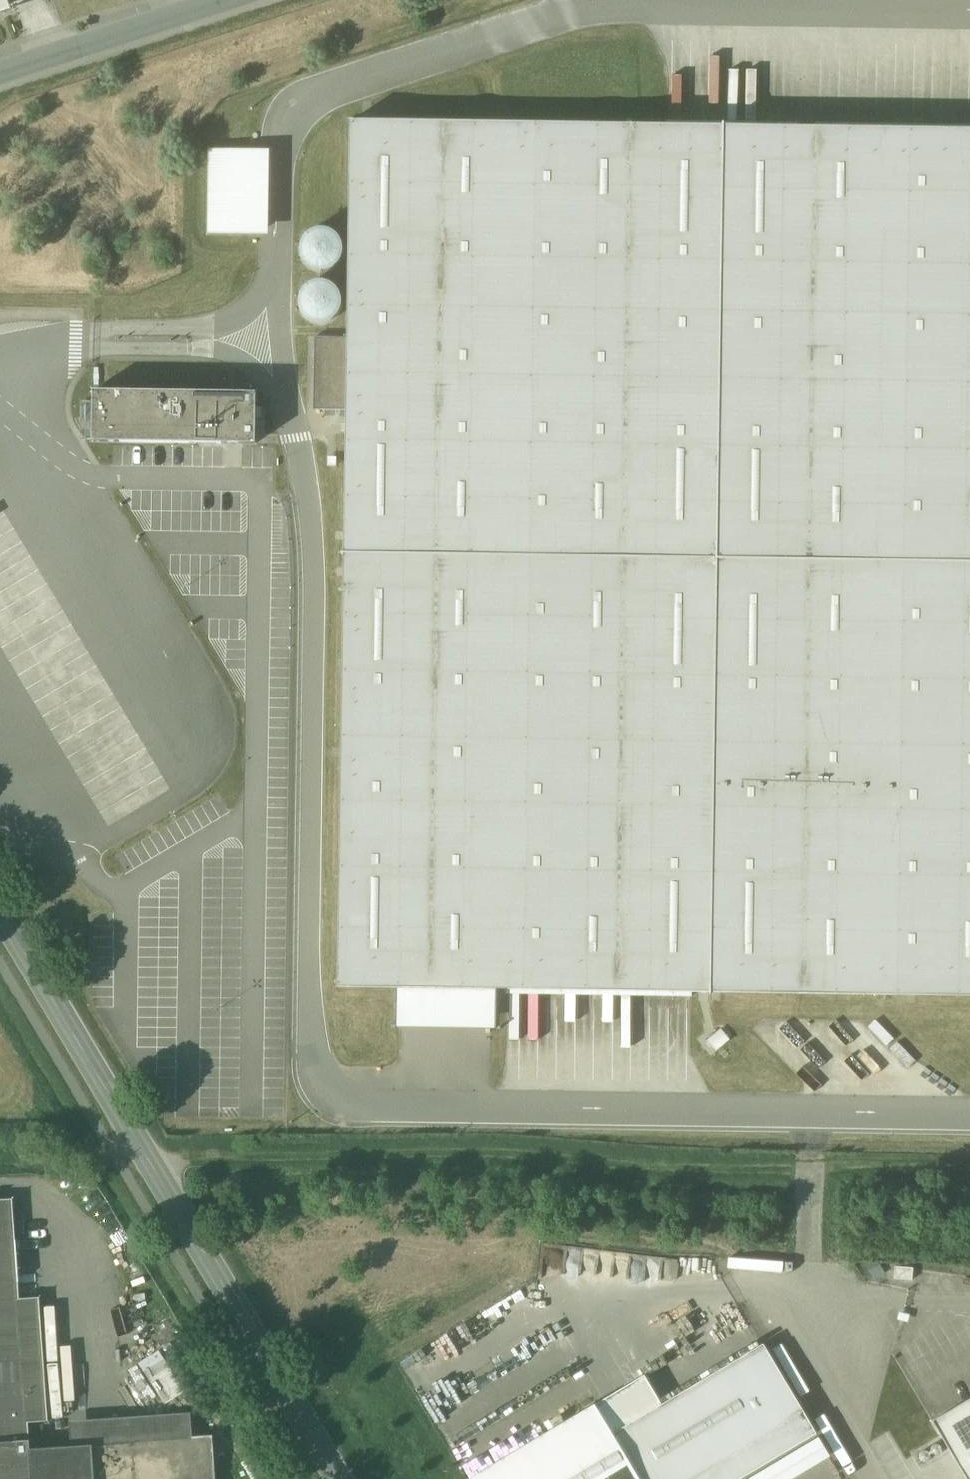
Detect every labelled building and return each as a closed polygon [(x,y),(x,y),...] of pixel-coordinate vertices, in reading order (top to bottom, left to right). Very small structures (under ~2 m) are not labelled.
[(14,14),(9,0),(0,0),(0,19),(14,14)] [(666,126),(350,121),(347,338),(346,411),(344,554),(342,554),(342,555),(344,555),(338,987),(494,989),(494,990),(710,993),(710,995),(711,995),(711,992),(969,996),(969,130),(666,126)] [(269,151),(209,150),(207,233),(267,234),(269,151)] [(300,247),(300,255),(303,261),(307,267),(314,271),(321,272),(328,271),(334,268),(339,263),(342,256),(343,250),(342,243),(338,237),(333,232),(327,229),(320,229),(313,230),(306,234),(302,240),(300,247)] [(299,300),(299,307),(302,314),(306,320),(313,323),(320,324),(327,323),(333,320),(338,315),(341,309),(342,302),(341,295),(337,289),(332,285),(326,282),(319,281),(312,283),(305,287),(301,293),(299,300)] [(347,338),(315,337),(314,410),(346,411),(347,338)] [(256,393),(93,391),(92,442),(256,444),(256,393)] [(30,1441),(29,1423),(48,1422),(39,1298),(20,1300),(13,1199),(0,1200),(0,1443),(30,1441)] [(903,1312),(899,1311),(897,1320),(903,1322),(908,1323),(910,1315),(903,1312)] [(471,1478),(742,1478),(817,1434),(764,1344),(662,1405),(645,1375),(618,1392),(471,1478)] [(932,1421),(940,1435),(966,1478),(969,1478),(969,1399),(932,1421)] [(30,1449),(32,1478),(215,1478),(212,1436),(30,1449)] [(30,1449),(30,1441),(0,1443),(0,1478),(32,1478),(30,1449)]
